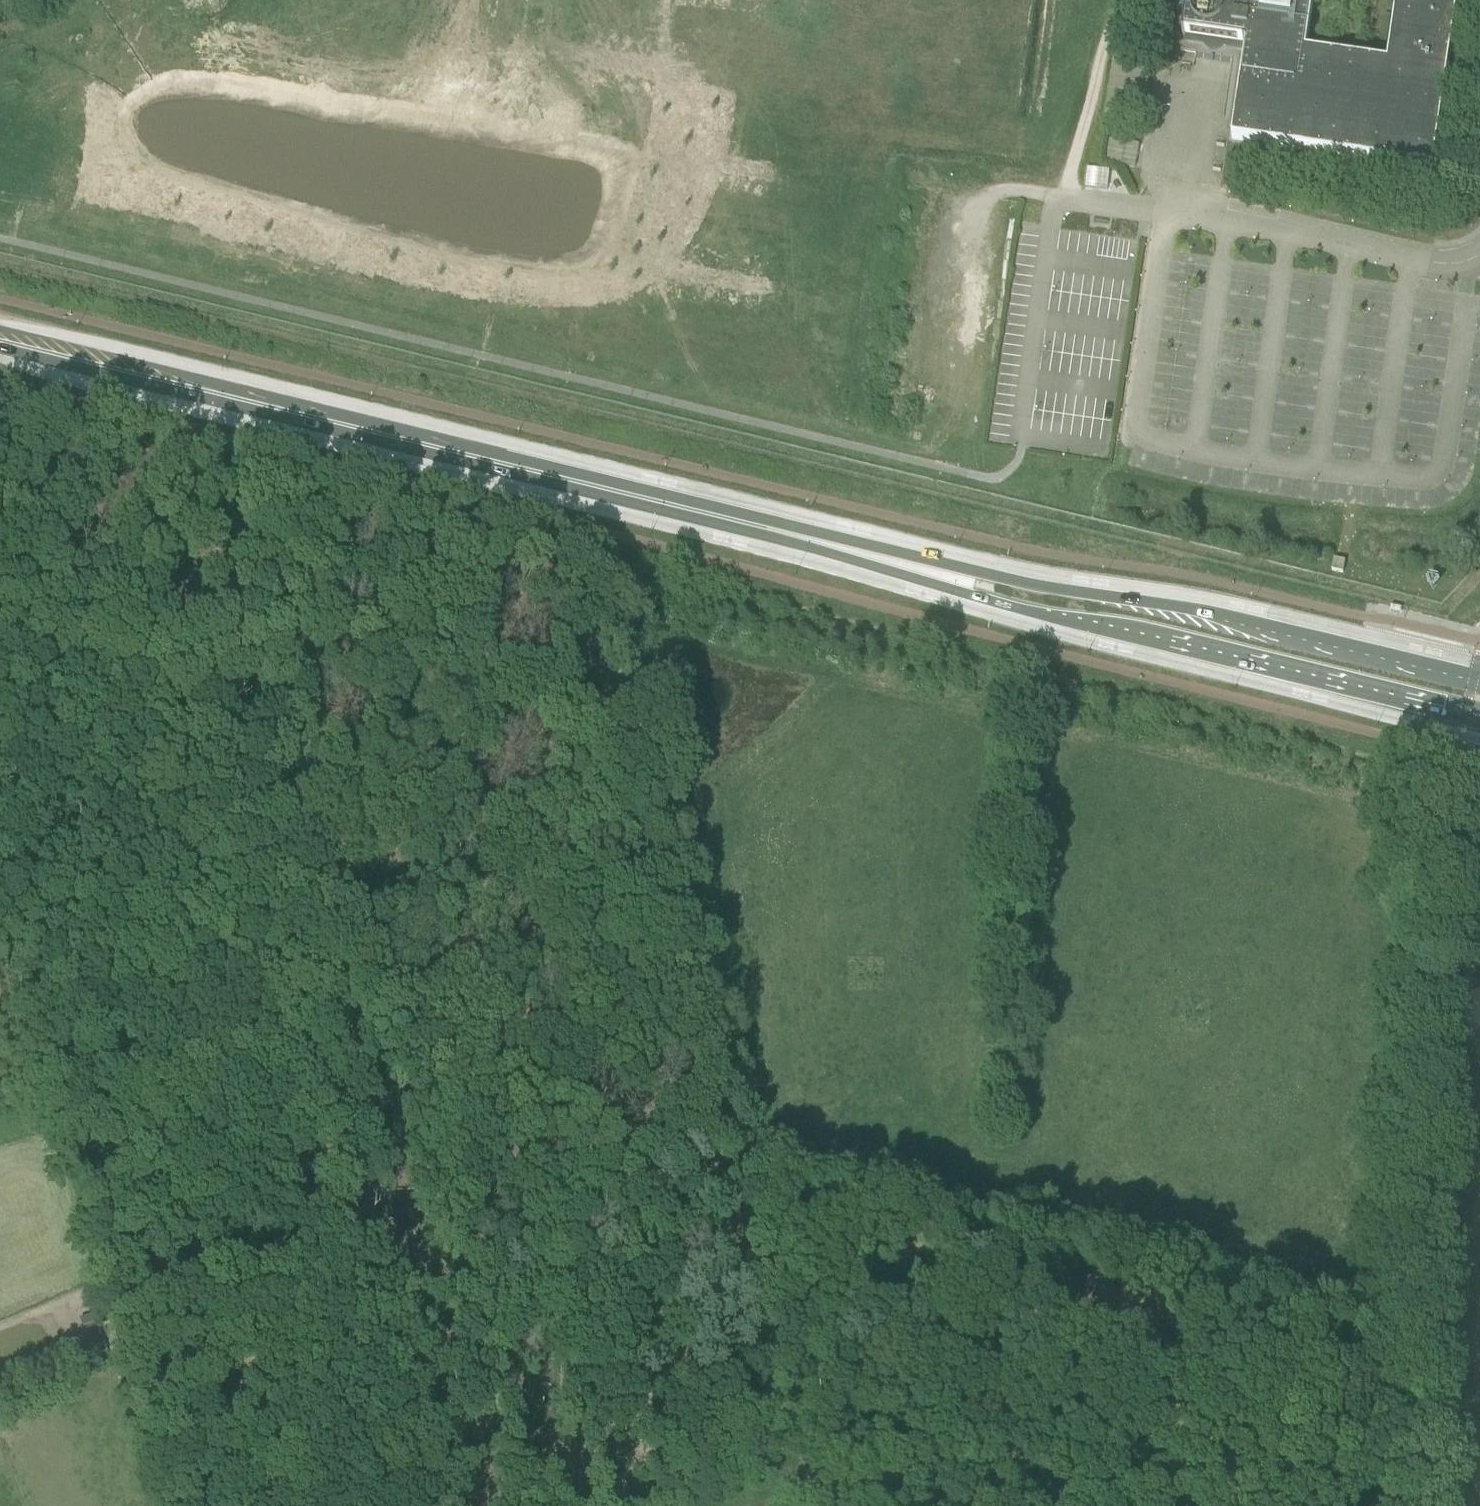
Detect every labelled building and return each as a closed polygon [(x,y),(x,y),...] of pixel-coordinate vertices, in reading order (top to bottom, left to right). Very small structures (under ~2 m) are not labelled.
[(1231,140),(1432,170),(1457,0),(1396,0),(1386,65),(1305,53),(1313,0),(1187,0),(1181,36),(1209,40),(1213,44),(1218,41),(1245,45),(1231,140)] [(1342,574),(1345,562),(1333,560),(1331,571),(1342,574)]
